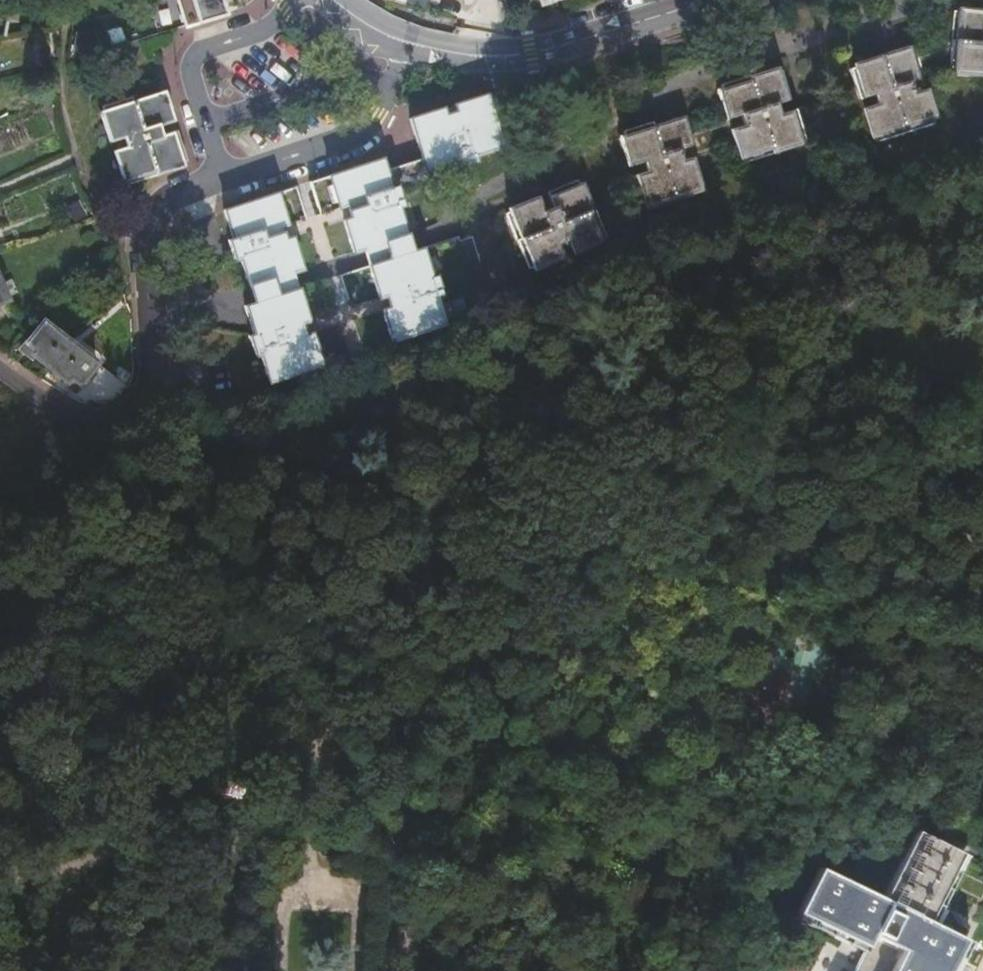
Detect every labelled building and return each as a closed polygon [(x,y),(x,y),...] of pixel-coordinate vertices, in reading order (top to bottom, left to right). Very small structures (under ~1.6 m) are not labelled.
[(184,24),(224,12),(220,0),(177,0),(184,24)] [(876,139),(931,122),(920,89),(912,92),(909,83),(948,70),(982,72),(982,13),(954,11),(949,41),(915,52),(913,48),(883,58),(849,68),(859,98),(873,93),(876,103),(865,107),(876,139)] [(691,129),(685,114),(621,135),(631,164),(644,160),(646,165),(648,171),(635,175),(646,207),(703,189),(693,157),(737,144),(743,162),(802,144),(792,112),(780,116),(779,112),(778,105),(792,100),(782,70),(719,90),(728,118),(691,129)] [(129,183),(159,174),(183,167),(173,133),(161,136),(159,127),(169,123),(159,89),(105,107),(115,140),(127,136),(130,146),(119,150),(129,183)] [(504,147),(487,94),(471,99),(455,104),(457,111),(445,115),(443,108),(411,118),(428,171),(456,162),(458,167),(477,161),(476,156),(504,147)] [(382,159),(329,176),(340,208),(347,206),(351,218),(344,220),(349,236),(402,220),(398,206),(403,205),(396,186),(391,187),(382,159)] [(540,199),(506,212),(527,267),(561,255),(557,245),(567,241),(572,250),(604,237),(581,182),(550,195),(554,205),(549,207),(544,209),(540,199)] [(241,258),(244,269),(297,252),(292,237),(285,239),(281,227),(288,225),(277,193),(241,205),(225,210),(234,239),(230,240),(232,249),(236,259),(241,258)] [(402,220),(349,236),(354,252),(364,249),(367,257),(370,265),(380,297),(388,295),(391,307),(384,309),(395,342),(447,325),(438,296),(443,295),(436,275),(432,277),(422,248),(413,252),(410,243),(402,220)] [(297,252),(244,269),(250,286),(253,295),(255,303),(246,306),(249,315),(255,334),(255,335),(250,336),(257,355),(262,354),(271,382),(323,365),(313,333),(305,335),(301,323),(309,321),(298,289),(296,281),(293,272),(303,269),(297,252)] [(49,367),(70,341),(43,320),(21,348),(33,358),(34,356),(49,367)] [(98,363),(70,341),(49,367),(65,380),(67,380),(65,383),(75,390),(98,363)] [(964,940),(934,924),(928,921),(963,854),(917,831),(882,899),(822,868),(800,912),(868,946),(865,952),(855,970),(949,970),(964,940)] [(968,857),(963,854),(928,921),(934,924),(968,857)] [(797,917),(865,952),(868,946),(800,912),(797,917)] [(949,970),(956,970),(971,943),(964,940),(949,970)]
